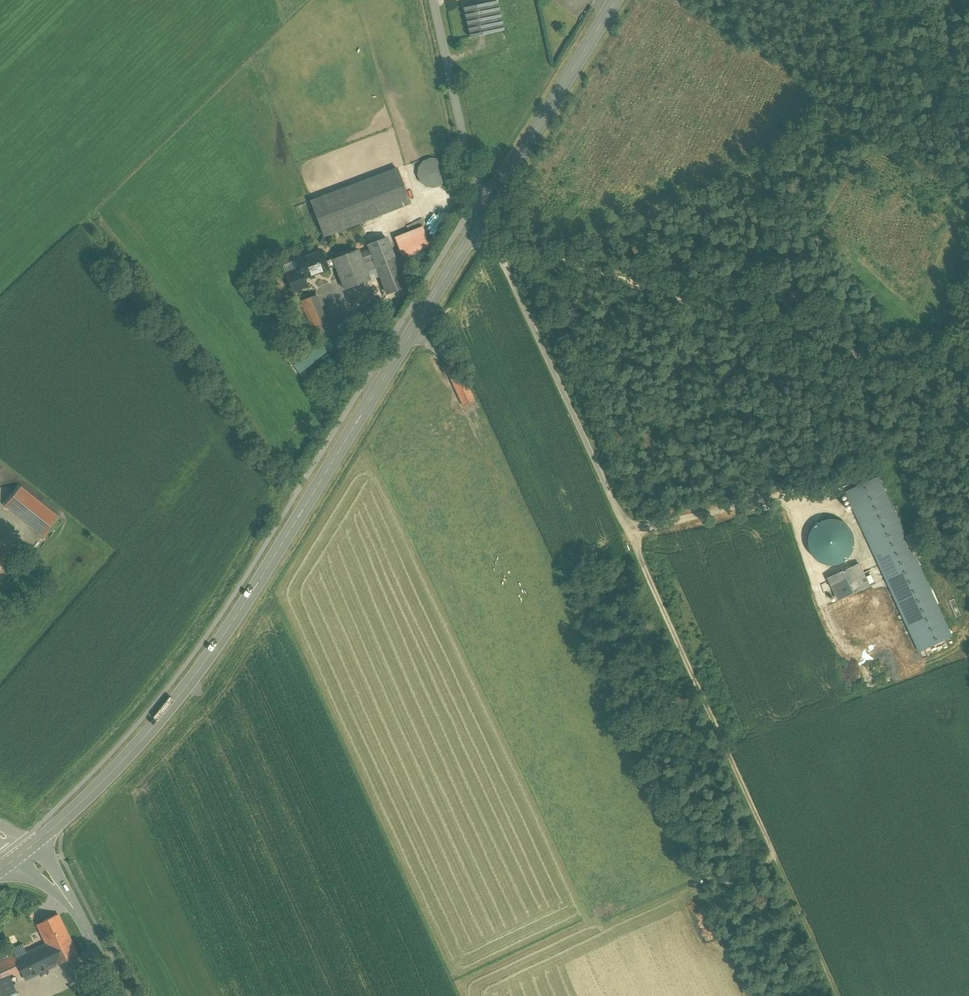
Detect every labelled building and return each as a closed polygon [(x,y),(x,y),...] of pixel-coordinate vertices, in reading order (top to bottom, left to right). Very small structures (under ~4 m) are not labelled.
[(497,1),(464,8),(470,38),(503,31),(497,1)] [(430,159),(424,162),(420,166),(418,171),(419,178),(421,183),(424,185),(429,188),(435,189),(442,186),(445,184),(447,179),(448,173),(448,169),(446,165),(443,162),(439,159),(435,159),(430,159)] [(324,236),(410,204),(397,169),(311,201),(323,235),(324,236)] [(423,227),(395,238),(403,260),(431,249),(423,227)] [(371,250),(374,260),(388,294),(406,287),(386,238),(368,245),(371,250)] [(336,266),(333,259),(326,262),(321,250),(295,260),(299,269),(286,274),(293,292),(306,287),(303,279),(336,266)] [(374,260),(371,250),(360,254),(358,250),(333,259),(336,266),(345,290),(370,281),(363,264),(374,260)] [(330,295),(315,301),(327,331),(341,326),(330,295)] [(475,401),(456,362),(445,367),(464,407),(475,401)] [(878,477),(847,491),(921,652),(952,637),(914,555),(919,552),(911,534),(905,537),(878,477)] [(58,517),(20,487),(5,506),(36,530),(43,536),(58,517)] [(8,561),(3,553),(0,555),(0,567),(8,561)] [(839,600),(870,586),(859,564),(829,578),(839,600)] [(48,948),(70,938),(58,915),(37,925),(46,944),(48,948)] [(48,948),(56,964),(56,965),(77,955),(78,955),(70,938),(48,948)] [(9,977),(22,971),(26,979),(56,964),(48,948),(46,944),(27,954),(17,958),(15,956),(0,963),(0,981),(9,977)] [(17,958),(27,954),(22,945),(15,948),(13,952),(15,956),(17,958)] [(9,977),(0,981),(0,995),(18,995),(9,977)]
